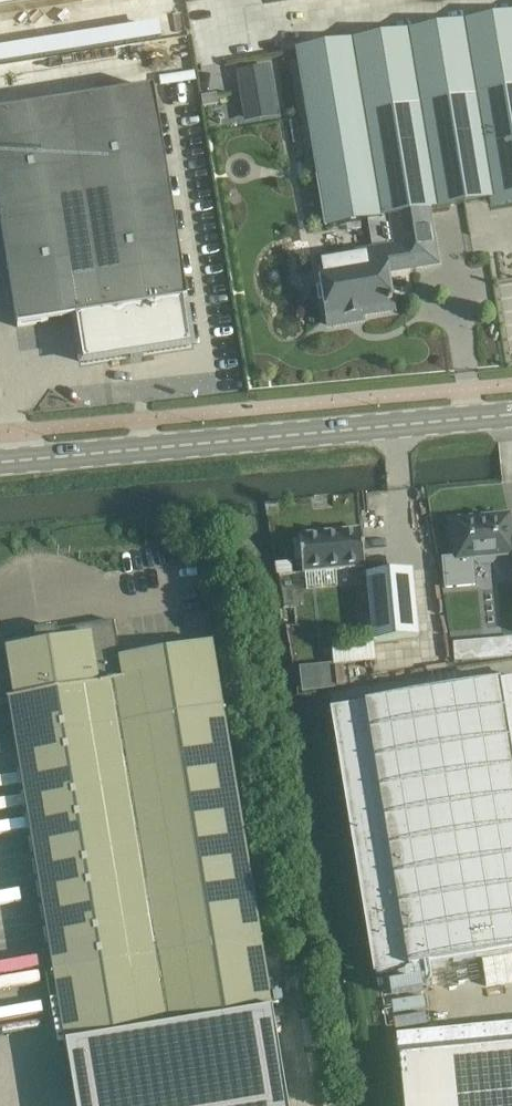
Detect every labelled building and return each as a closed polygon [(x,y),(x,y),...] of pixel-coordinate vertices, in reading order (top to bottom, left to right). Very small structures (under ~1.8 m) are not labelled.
[(91,0),(0,0),(0,15),(91,0)] [(394,215),(426,210),(511,195),(511,15),(294,51),(323,227),(394,215)] [(290,77),(274,79),(278,104),(294,102),(290,77)] [(17,327),(76,318),(83,363),(190,346),(182,301),(187,300),(153,89),(0,113),(0,219),(17,327)] [(387,271),(435,263),(426,210),(394,215),(400,253),(351,261),(351,256),(318,262),(328,325),(348,322),(347,317),(393,309),(387,271)] [(511,479),(511,440),(504,441),(508,480),(511,479)] [(452,521),(455,546),(456,560),(474,558),(474,563),(478,566),(492,565),(496,561),(495,556),(511,555),(511,543),(511,541),(509,515),(452,521)] [(294,541),(295,561),(301,560),(302,573),(365,567),(361,529),(299,535),(299,540),(294,541)] [(412,570),(366,575),(372,643),(374,643),(418,639),(412,570)] [(0,640),(0,703),(8,701),(21,777),(25,801),(28,822),(32,844),(36,867),(40,890),(43,912),(47,936),(65,1045),(75,1105),(288,1105),(272,1011),(215,665),(211,644),(120,659),(114,621),(57,630),(57,628),(34,632),(35,634),(0,640)] [(372,643),(330,647),(332,665),(375,662),(374,643),(372,643)] [(330,663),(312,666),(316,690),(334,687),(330,663)] [(332,709),(376,975),(511,952),(511,680),(332,709)] [(398,1057),(403,1105),(511,1105),(511,1046),(398,1057)]
